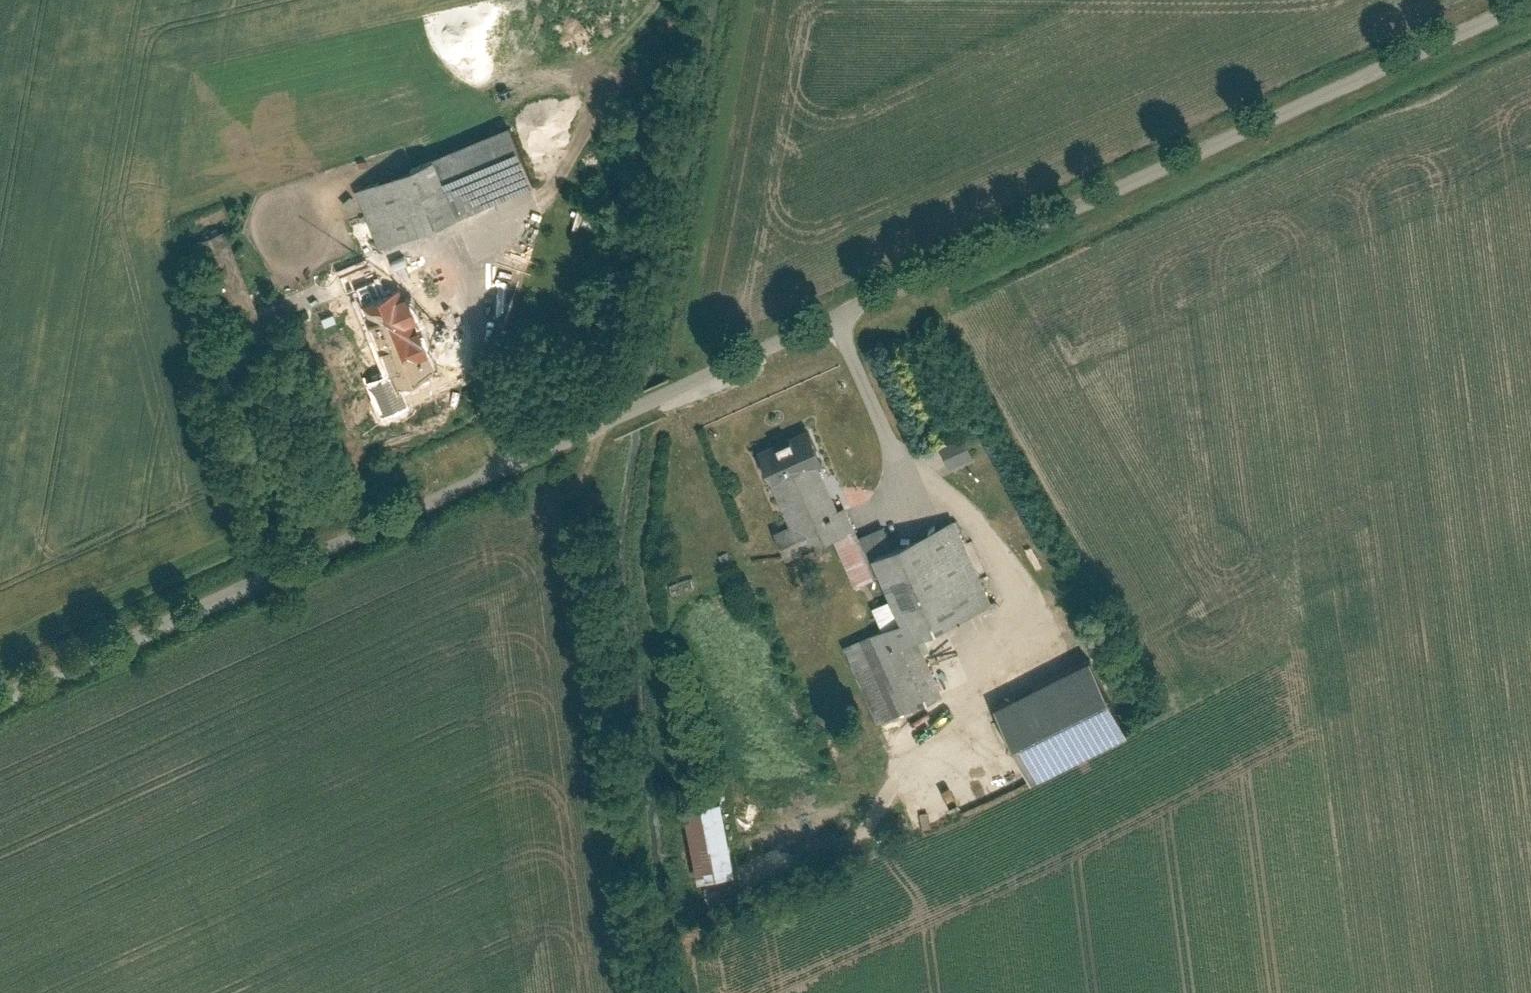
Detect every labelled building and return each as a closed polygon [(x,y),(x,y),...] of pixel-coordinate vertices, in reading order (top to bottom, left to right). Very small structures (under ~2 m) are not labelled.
[(521,122),(362,184),(386,245),(545,184),(521,122)] [(345,236),(338,219),(329,223),(337,240),(345,236)] [(228,227),(201,238),(211,263),(239,251),(228,227)] [(388,260),(358,274),(403,376),(447,357),(417,287),(426,283),(421,270),(397,281),(388,260)] [(820,426),(765,450),(797,522),(779,530),(789,552),(837,530),(861,584),(897,568),(908,593),(882,604),(892,626),(851,644),(885,721),(956,689),(930,633),(1003,601),(964,514),(899,542),(890,523),(868,533),(820,426)] [(946,444),(957,465),(982,452),(971,432),(946,444)] [(1094,654),(997,703),(1036,781),(1134,731),(1094,654)] [(749,872),(733,799),(695,807),(711,880),(749,872)]
